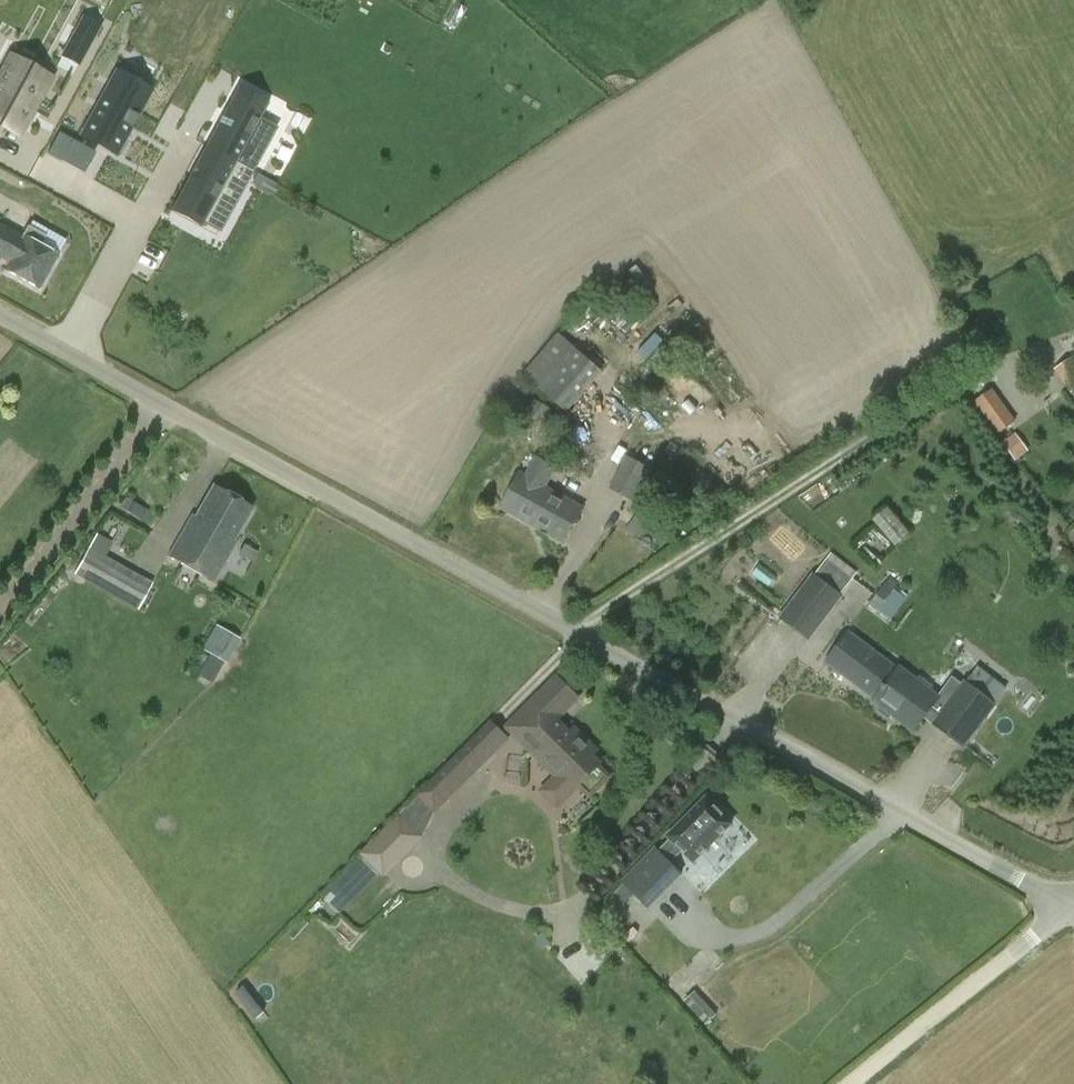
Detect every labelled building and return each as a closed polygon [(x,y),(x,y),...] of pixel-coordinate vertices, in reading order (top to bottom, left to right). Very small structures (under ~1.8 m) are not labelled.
[(82,17),(59,58),(76,67),(99,26),(82,17)] [(0,77),(0,124),(17,133),(29,112),(31,113),(55,68),(38,59),(29,74),(8,62),(0,77)] [(112,77),(80,135),(111,152),(123,130),(119,128),(122,123),(126,126),(143,94),(112,77)] [(211,129),(200,150),(242,174),(265,131),(250,123),(258,109),(227,92),(207,127),(211,129)] [(59,133),(48,153),(62,160),(72,141),(59,133)] [(184,168),(164,203),(195,221),(203,207),(218,216),(242,174),(200,150),(188,171),(184,168)] [(255,176),(249,186),(269,197),(274,186),(255,176)] [(7,262),(4,268),(38,288),(57,256),(39,246),(44,236),(28,227),(22,236),(0,224),(0,258),(7,262)] [(573,347),(538,388),(567,413),(602,372),(573,347)] [(1049,363),(1070,393),(1073,390),(1073,361),(1067,351),(1049,363)] [(988,386),(970,399),(996,435),(1014,421),(988,386)] [(999,442),(1013,460),(1027,450),(1014,432),(999,442)] [(583,507),(546,487),(558,467),(534,455),(524,475),(520,473),(501,508),(563,543),(583,507)] [(627,456),(609,490),(633,503),(651,469),(627,456)] [(212,484),(194,514),(193,513),(169,555),(213,581),(237,539),(236,538),(253,508),(212,484)] [(73,574),(138,610),(153,583),(105,556),(112,543),(95,533),(73,574)] [(779,617),(810,640),(843,596),(840,594),(857,573),(831,553),(815,574),(813,572),(779,617)] [(904,599),(885,582),(867,602),(886,619),(904,599)] [(201,649),(226,663),(240,639),(215,624),(201,649)] [(978,666),(966,682),(966,681),(964,684),(953,676),(938,696),(913,677),(911,679),(849,632),(827,661),(876,698),(874,701),(879,704),(877,711),(888,719),(894,716),(913,730),(930,708),(940,716),(934,723),(963,745),(994,703),(1007,688),(978,666)] [(596,772),(593,769),(600,762),(561,723),(560,714),(577,697),(556,676),(512,721),(504,728),(566,790),(574,782),(577,785),(582,780),(585,782),(589,782),(594,779),(596,776),(596,772)] [(445,804),(510,739),(490,719),(425,784),(445,804)] [(732,823),(706,797),(667,836),(670,839),(658,851),(655,848),(622,882),(648,908),(682,874),(670,863),(682,851),(693,862),(732,823)] [(379,879),(420,836),(392,810),(352,853),(379,879)] [(334,913),(373,876),(354,857),(316,893),(334,913)] [(543,933),(536,938),(543,948),(550,942),(543,933)] [(698,1024),(711,1014),(692,989),(679,999),(698,1024)]
